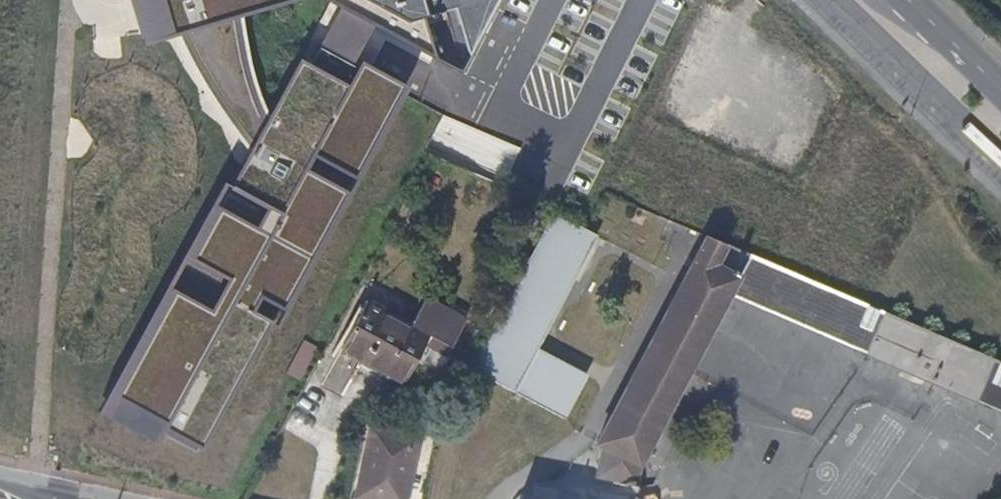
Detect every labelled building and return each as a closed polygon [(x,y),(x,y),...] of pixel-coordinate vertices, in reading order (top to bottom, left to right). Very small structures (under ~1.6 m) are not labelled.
[(158,31),(180,25),(204,76),(236,119),(261,149),(127,390),(214,439),(417,77),(372,54),(389,22),(408,32),(430,25),(427,15),(455,7),(469,54),(498,0),(149,0),(158,31)] [(18,41),(48,42),(49,19),(19,17),(18,41)] [(8,82),(39,84),(40,58),(9,56),(8,82)] [(503,185),(521,148),(443,111),(426,148),(503,185)] [(586,228),(553,212),(471,365),(564,414),(585,375),(535,348),(596,232),(586,228)] [(726,244),(707,236),(598,441),(604,445),(598,474),(635,481),(638,463),(640,464),(730,294),(739,276),(717,263),(726,244)] [(739,276),(730,294),(870,354),(874,344),(849,334),(855,320),(843,315),(850,297),(752,255),(726,244),(717,263),(739,276)] [(874,344),(870,354),(975,399),(980,388),(1000,397),(1000,362),(850,297),(843,315),(855,320),(849,334),(874,344)] [(412,324),(367,300),(340,348),(403,383),(417,357),(425,343),(441,351),(447,354),(465,319),(425,299),(412,324)] [(975,399),(1000,410),(1000,397),(980,388),(975,399)] [(371,424),(355,496),(371,498),(406,498),(419,434),(371,424)]
